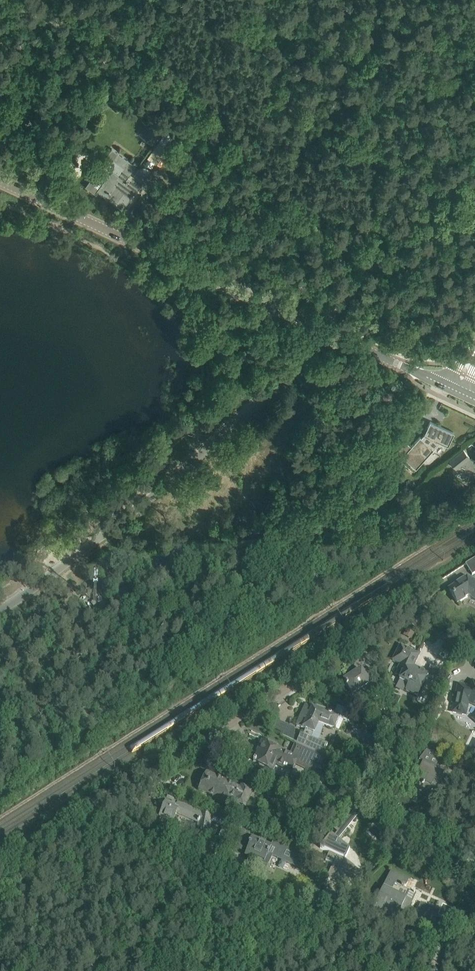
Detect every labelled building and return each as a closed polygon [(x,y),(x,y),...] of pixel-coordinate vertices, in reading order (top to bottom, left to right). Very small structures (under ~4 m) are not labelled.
[(154,121),(143,135),(144,136),(153,143),(163,129),(154,121)] [(153,169),(168,149),(166,147),(173,137),(167,132),(144,162),(153,169)] [(103,183),(98,190),(107,196),(118,181),(115,179),(119,175),(122,170),(124,172),(125,171),(129,174),(137,164),(135,162),(133,164),(112,148),(106,156),(112,160),(98,179),(103,183)] [(140,185),(148,173),(139,167),(132,177),(129,174),(125,171),(124,172),(122,170),(119,175),(115,179),(118,181),(107,196),(115,202),(122,192),(130,197),(135,191),(136,191),(140,185)] [(424,459),(434,449),(433,448),(439,441),(448,445),(450,441),(454,432),(430,421),(426,431),(427,431),(426,434),(424,434),(421,437),(420,436),(411,446),(406,441),(394,454),(400,459),(403,456),(416,468),(424,459)] [(471,458),(470,457),(463,448),(449,460),(456,468),(461,464),(474,470),(474,460),(471,458)] [(465,564),(472,575),(474,574),(474,558),(465,564)] [(448,591),(457,603),(468,597),(474,600),(474,583),(466,579),(448,591)] [(437,683),(442,673),(432,667),(428,674),(413,666),(419,655),(400,645),(392,660),(400,664),(395,675),(400,678),(399,680),(409,684),(406,690),(417,696),(426,678),(437,683)] [(353,696),(354,696),(356,698),(358,700),(360,700),(362,701),(366,700),(380,695),(374,678),(371,669),(362,672),(361,670),(344,681),(346,684),(345,685),(346,687),(347,687),(353,696)] [(472,682),(469,687),(458,685),(457,691),(456,694),(457,694),(453,712),(465,715),(468,702),(473,703),(474,704),(474,683),(472,682)] [(326,709),(317,705),(316,709),(305,705),(296,725),(314,733),(312,737),(301,732),(296,743),(323,755),(327,744),(319,741),(324,725),(334,729),(339,717),(350,721),(352,713),(337,707),(334,715),(325,712),(326,709)] [(254,761),(253,763),(255,764),(258,765),(260,768),(264,770),(267,769),(272,771),(275,766),(276,762),(292,769),(293,768),(294,765),(320,777),(328,759),(295,744),(290,755),(271,747),(262,742),(258,752),(259,752),(254,761)] [(435,769),(436,767),(438,768),(443,757),(426,750),(419,759),(429,764),(428,766),(421,763),(413,781),(415,781),(411,790),(410,790),(406,798),(417,802),(420,795),(428,798),(432,788),(431,788),(434,782),(439,784),(444,773),(435,769)] [(215,776),(213,776),(207,773),(199,790),(214,797),(213,799),(224,804),(228,796),(235,799),(234,801),(245,806),(252,791),(241,786),(240,789),(219,779),(218,777),(215,776)] [(238,828),(225,822),(226,820),(223,819),(223,818),(219,816),(219,817),(211,814),(211,815),(201,813),(178,803),(177,804),(172,801),(171,805),(165,803),(159,816),(173,822),(176,813),(199,823),(197,834),(208,836),(210,821),(223,827),(219,837),(232,842),(238,828)] [(323,845),(319,850),(328,854),(325,862),(332,866),(326,879),(329,880),(329,879),(327,878),(329,874),(332,868),(336,869),(335,870),(350,877),(356,880),(360,872),(354,867),(345,860),(350,851),(346,848),(337,841),(348,828),(347,827),(360,812),(361,813),(362,812),(353,803),(332,827),(338,832),(334,837),(329,833),(328,834),(327,833),(321,842),(322,842),(321,844),(323,845)] [(242,828),(239,834),(247,838),(250,832),(242,828)] [(249,846),(245,856),(251,859),(268,867),(272,856),(277,858),(296,867),(297,864),(301,866),(302,863),(305,857),(286,848),(273,842),(270,847),(261,843),(262,841),(253,836),(248,845),(249,846)] [(198,845),(195,853),(210,860),(213,851),(198,845)] [(397,914),(430,930),(436,918),(439,912),(421,903),(415,917),(406,913),(412,902),(406,899),(410,891),(404,888),(408,880),(391,872),(371,913),(373,914),(374,911),(382,914),(382,915),(393,921),(397,914)]
